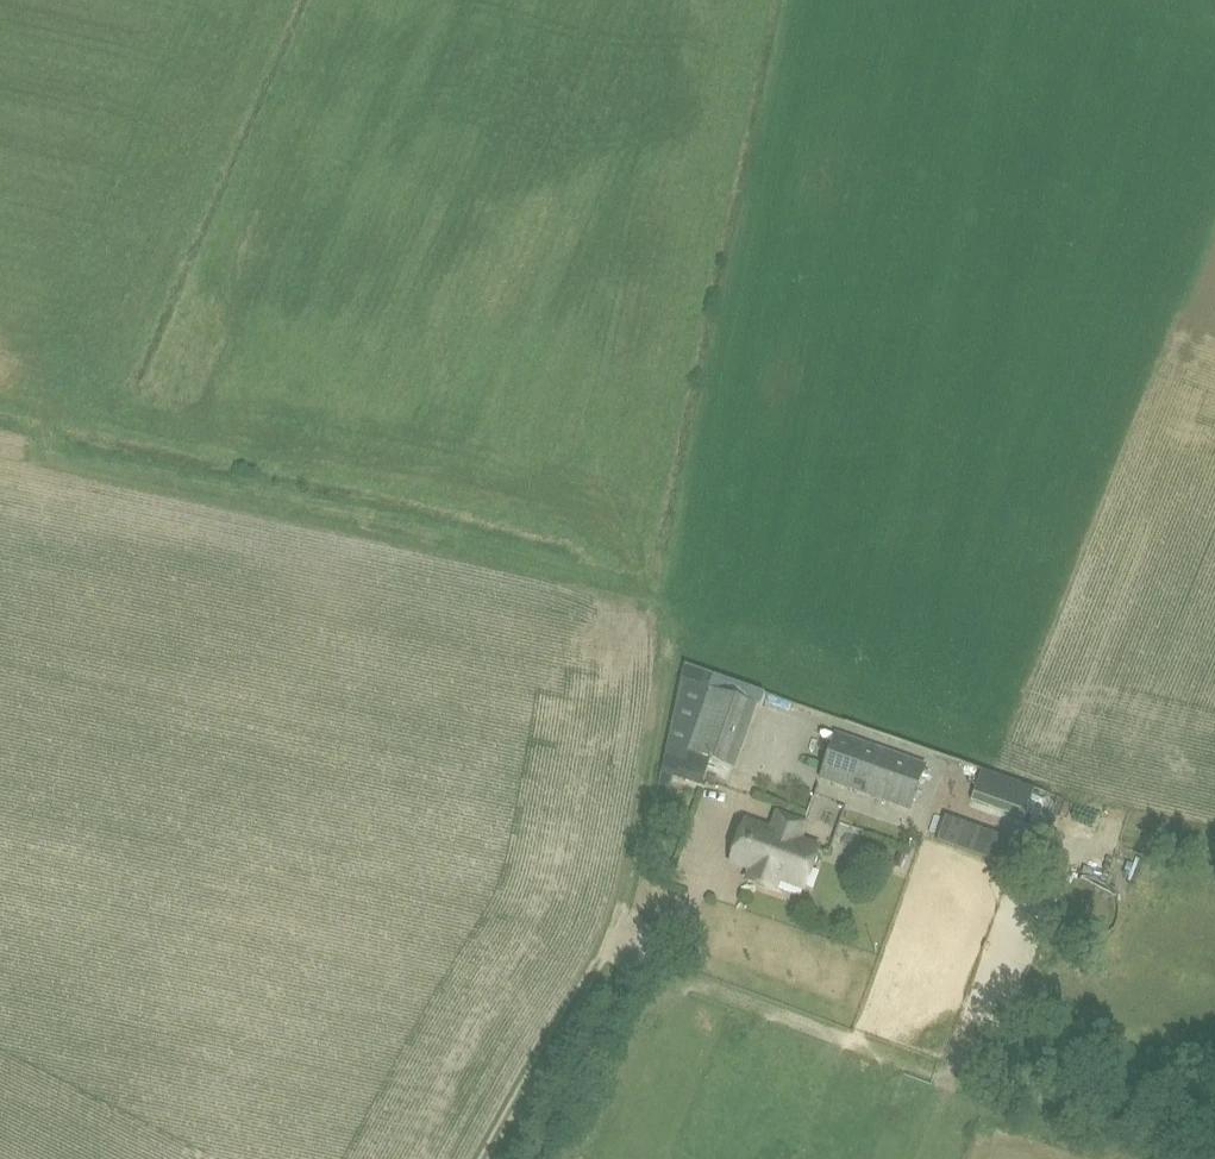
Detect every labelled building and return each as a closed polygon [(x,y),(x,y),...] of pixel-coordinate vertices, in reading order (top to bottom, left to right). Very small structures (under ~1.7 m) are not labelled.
[(700,784),(709,757),(736,767),(758,705),(681,677),(658,782),(667,786),(671,773),(700,784)] [(821,778),(910,810),(926,765),(837,733),(821,778)] [(1024,817),(1032,797),(1035,788),(983,770),(973,798),(1024,817)] [(1039,799),(1054,805),(1063,785),(1048,778),(1039,799)] [(746,821),(732,860),(753,868),(748,880),(774,889),(778,877),(805,886),(819,847),(798,840),(805,823),(775,812),(768,829),(746,821)] [(1026,844),(946,815),(936,841),(1017,870),(1026,844)]
